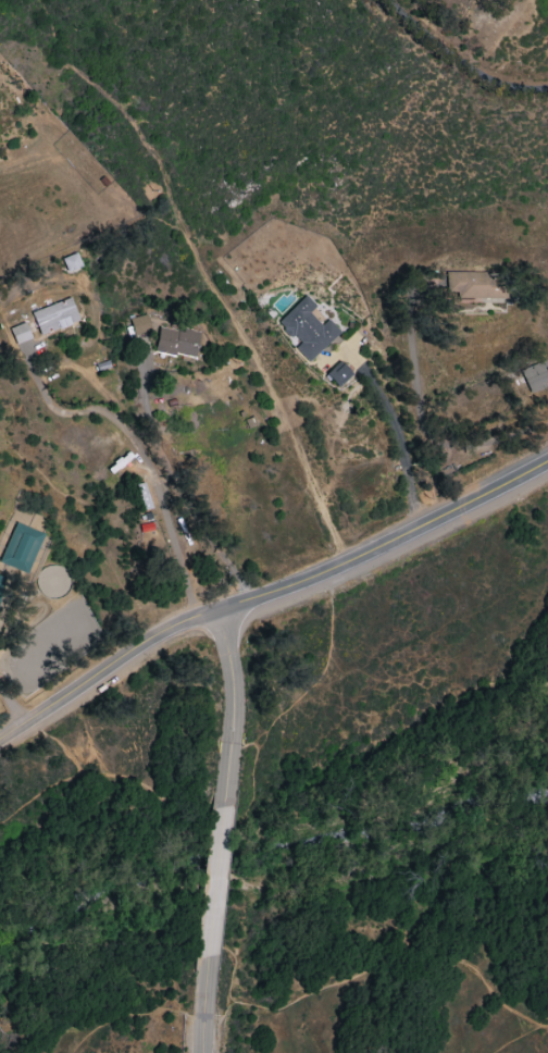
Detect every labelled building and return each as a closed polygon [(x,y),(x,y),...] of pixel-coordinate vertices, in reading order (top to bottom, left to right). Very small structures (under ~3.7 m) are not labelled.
[(61,259),(65,272),(81,267),(76,254),(61,259)] [(448,300),(502,300),(503,273),(448,272),(448,300)] [(307,362),(340,332),(328,319),(321,326),(309,313),(317,307),(306,295),(277,322),(298,344),(294,348),(307,362)] [(31,311),(38,334),(77,323),(71,299),(31,311)] [(133,335),(151,330),(147,314),(129,319),(133,335)] [(15,344),(30,338),(24,322),(8,329),(15,344)] [(193,360),(200,332),(184,328),(183,332),(159,327),(153,350),(193,360)] [(350,374),(338,361),(324,375),(336,388),(350,374)] [(528,393),(547,386),(547,368),(545,361),(519,370),(528,393)] [(15,522),(0,558),(0,564),(25,574),(42,534),(15,522)]
